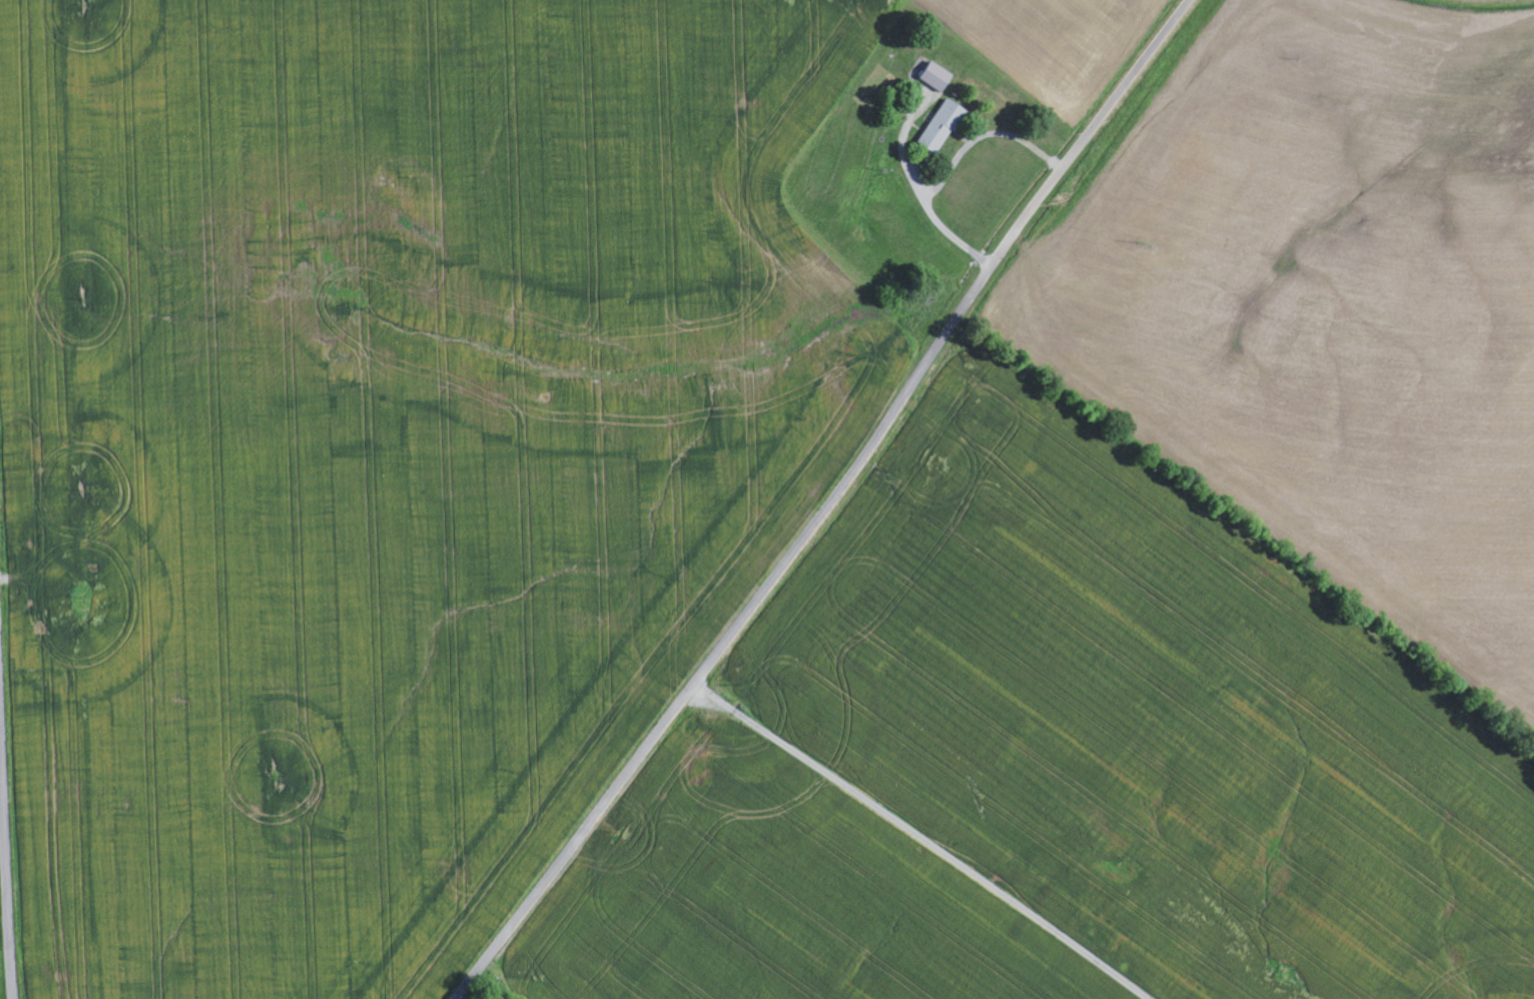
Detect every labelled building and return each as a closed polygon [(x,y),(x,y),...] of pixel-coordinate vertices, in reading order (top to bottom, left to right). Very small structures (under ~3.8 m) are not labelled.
[(917,79),(939,94),(950,77),(929,63),(917,79)] [(946,101),(915,143),(933,157),(964,114),(946,101)]
